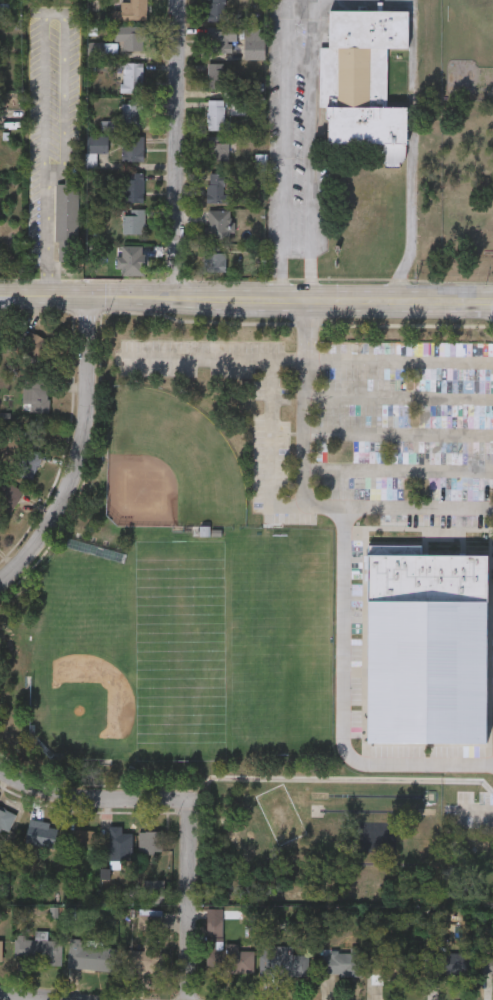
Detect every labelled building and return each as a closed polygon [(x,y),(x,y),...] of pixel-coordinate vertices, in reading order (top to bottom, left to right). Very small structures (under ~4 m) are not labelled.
[(123,10),(123,0),(147,0),(147,18),(110,18),(110,10),(123,10)] [(206,20),(206,0),(228,0),(228,20),(206,20)] [(409,50),(388,50),(388,107),(408,107),(408,144),(327,144),(327,107),(320,107),(320,49),(329,49),(329,13),(409,13),(409,50)] [(145,25),(145,49),(123,49),(123,39),(113,39),(113,25),(145,25)] [(243,26),(263,26),(263,59),(243,59),(243,26)] [(232,51),(206,51),(206,28),(236,28),(236,41),(232,41),(232,51)] [(143,61),(143,90),(121,90),(121,61),(143,61)] [(229,62),(230,86),(207,87),(207,62),(229,62)] [(207,128),(207,98),(225,98),(225,128),(207,128)] [(139,123),(121,123),(121,101),(139,101),(139,123)] [(96,164),(86,164),(86,133),(107,133),(107,150),(96,150),(96,164)] [(121,158),(121,133),(143,133),(143,158),(121,158)] [(231,137),(230,160),(206,160),(206,136),(231,137)] [(126,191),(126,170),(143,170),(143,200),(121,200),(121,191),(126,191)] [(207,171),(228,171),(228,201),(207,201),(207,171)] [(78,177),(78,260),(56,260),(55,181),(63,181),(63,177),(78,177)] [(143,232),(123,232),(123,207),(143,207),(143,232)] [(230,240),(206,240),(206,208),(230,208),(230,240)] [(143,273),(118,273),(118,254),(126,254),(126,243),(143,243),(143,273)] [(203,270),(203,244),(225,244),(225,270),(203,270)] [(40,361),(19,348),(30,329),(51,342),(40,361)] [(23,377),(47,377),(47,410),(23,410),(23,377)] [(416,437),(455,437),(455,422),(416,422),(416,437)] [(455,440),(417,440),(417,460),(455,460),(455,440)] [(44,453),(30,479),(13,471),(26,445),(44,453)] [(462,466),(462,485),(492,485),(492,466),(462,466)] [(6,511),(0,505),(0,495),(9,486),(20,497),(6,511)] [(365,542),(422,542),(421,554),(487,554),(485,748),(363,748),(365,542)] [(9,830),(0,826),(0,807),(15,813),(9,830)] [(58,824),(53,848),(24,843),(29,818),(58,824)] [(94,829),(94,851),(68,851),(68,829),(94,829)] [(131,859),(102,859),(102,829),(131,829),(131,859)] [(163,830),(163,852),(140,852),(140,830),(163,830)] [(222,940),(206,940),(206,917),(222,917),(222,940)] [(61,937),(60,961),(14,959),(14,936),(61,937)] [(69,941),(115,944),(113,969),(67,966),(69,941)] [(160,972),(124,971),(125,948),(143,949),(143,943),(161,943),(160,972)] [(253,950),(253,972),(206,972),(206,949),(225,949),(225,943),(237,943),(237,950),(253,950)] [(308,954),(308,975),(260,974),(261,944),(291,945),(291,954),(308,954)] [(323,973),(323,949),(361,949),(361,973),(323,973)] [(425,951),(464,951),(464,973),(425,973),(425,951)] [(369,952),(417,952),(417,973),(369,974),(369,952)] [(480,953),(492,953),(492,973),(480,973),(480,953)]
